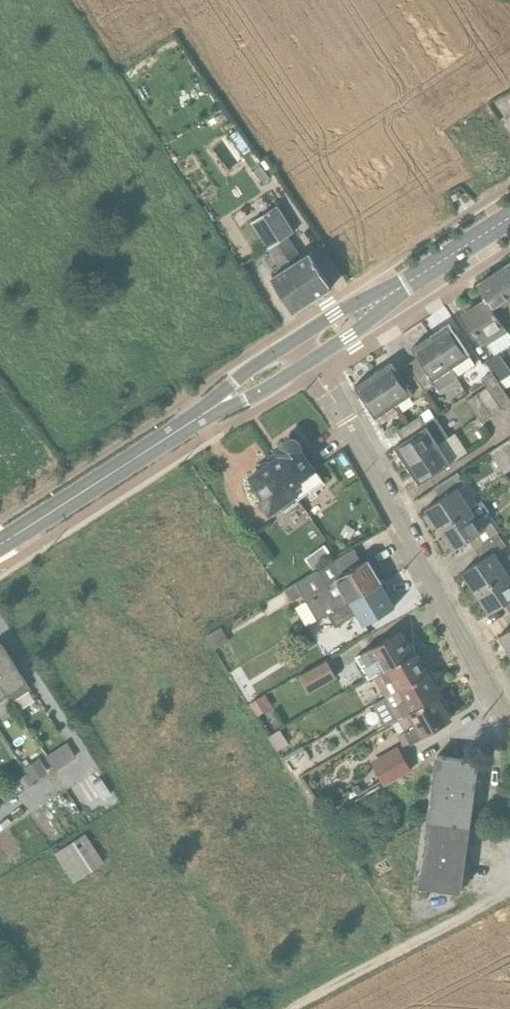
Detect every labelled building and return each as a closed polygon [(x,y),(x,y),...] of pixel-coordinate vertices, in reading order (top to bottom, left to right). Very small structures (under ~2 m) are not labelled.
[(454,203),(465,196),(459,185),(448,192),(454,203)] [(272,235),(313,299),(332,286),(310,252),(302,257),(289,236),(283,228),(272,235)] [(295,311),(313,299),(272,235),(263,240),(269,249),(268,249),(282,270),(272,276),(295,311)] [(509,301),(509,276),(505,268),(478,285),(488,300),(495,311),(509,301)] [(465,314),(484,344),(485,343),(486,346),(509,331),(495,311),(488,300),(465,314)] [(476,366),(470,357),(471,356),(450,324),(429,338),(450,370),(452,368),(459,378),(476,366)] [(452,368),(450,370),(429,338),(413,348),(419,358),(408,365),(426,391),(434,387),(437,392),(459,378),(452,368)] [(509,387),(509,369),(499,353),(486,362),(493,372),(505,390),(509,387)] [(416,398),(426,391),(408,365),(399,371),(393,362),(373,375),(394,407),(413,394),(416,398)] [(483,379),(488,387),(503,410),(509,405),(509,398),(505,390),(493,372),(483,379)] [(398,414),(394,407),(373,375),(355,386),(377,419),(378,417),(383,424),(398,414)] [(503,410),(488,387),(478,394),(493,416),(503,410)] [(493,416),(478,394),(468,401),(483,423),(493,416)] [(437,416),(425,423),(427,426),(405,441),(395,447),(406,464),(438,443),(440,445),(451,437),(437,416)] [(407,425),(398,431),(405,441),(427,426),(425,423),(420,416),(407,425)] [(282,447),(282,448),(268,458),(271,463),(296,499),(323,480),(316,470),(295,441),(295,440),(294,440),(293,440),(292,440),(291,440),(290,440),(289,440),(288,440),(287,441),(286,441),(285,442),(284,443),(284,444),(283,444),(283,445),(283,446),(282,447)] [(501,446),(509,461),(509,440),(501,446)] [(438,443),(406,464),(420,485),(452,463),(440,445),(438,443)] [(509,470),(509,461),(501,446),(490,452),(504,474),(509,470)] [(269,517),(296,499),(271,463),(270,463),(268,463),(267,463),(265,463),(264,464),(263,464),(261,465),(260,466),(259,467),(259,468),(258,470),(258,471),(258,472),(250,477),(263,494),(256,499),(269,517)] [(440,529),(480,503),(466,483),(466,484),(458,473),(435,488),(442,499),(426,509),(440,529)] [(476,550),(499,535),(492,523),(493,523),(480,503),(440,529),(454,550),(469,540),(476,550)] [(477,593),(508,572),(495,552),(506,545),(499,535),(476,550),(482,560),(463,572),(477,593)] [(324,546),(305,559),(313,571),(332,557),(324,546)] [(328,615),(382,584),(368,560),(345,573),(337,559),(284,591),(291,602),(302,596),(306,603),(295,609),(306,627),(328,615)] [(508,572),(477,593),(490,614),(506,603),(509,609),(509,571),(508,572)] [(395,607),(382,584),(328,615),(335,627),(344,622),(349,631),(340,636),(346,648),(372,633),(366,623),(395,607)] [(229,641),(222,628),(206,637),(213,650),(229,641)] [(500,636),(509,652),(509,629),(500,636)] [(354,689),(373,678),(415,654),(401,630),(355,657),(361,668),(347,677),(354,689)] [(4,695),(9,703),(10,701),(14,707),(30,697),(26,691),(29,689),(0,643),(0,688),(4,695)] [(386,699),(430,673),(418,652),(415,654),(373,678),(386,699)] [(336,679),(327,661),(300,677),(308,693),(336,679)] [(430,673),(386,699),(398,720),(439,696),(443,694),(430,673)] [(265,694),(250,704),(257,716),(273,707),(265,694)] [(452,719),(439,696),(398,720),(405,731),(397,736),(403,747),(452,719)] [(281,730),(269,737),(277,752),(289,745),(281,730)] [(76,756),(67,742),(45,757),(54,771),(76,756)] [(398,747),(370,762),(383,786),(411,771),(398,747)] [(426,821),(468,827),(477,761),(435,755),(433,771),(436,771),(431,805),(429,805),(426,821)] [(38,759),(23,766),(31,781),(46,773),(38,759)] [(459,892),(468,827),(426,821),(424,836),(427,836),(422,871),(421,870),(419,886),(459,892)] [(103,862),(84,833),(53,853),(72,882),(103,862)]
